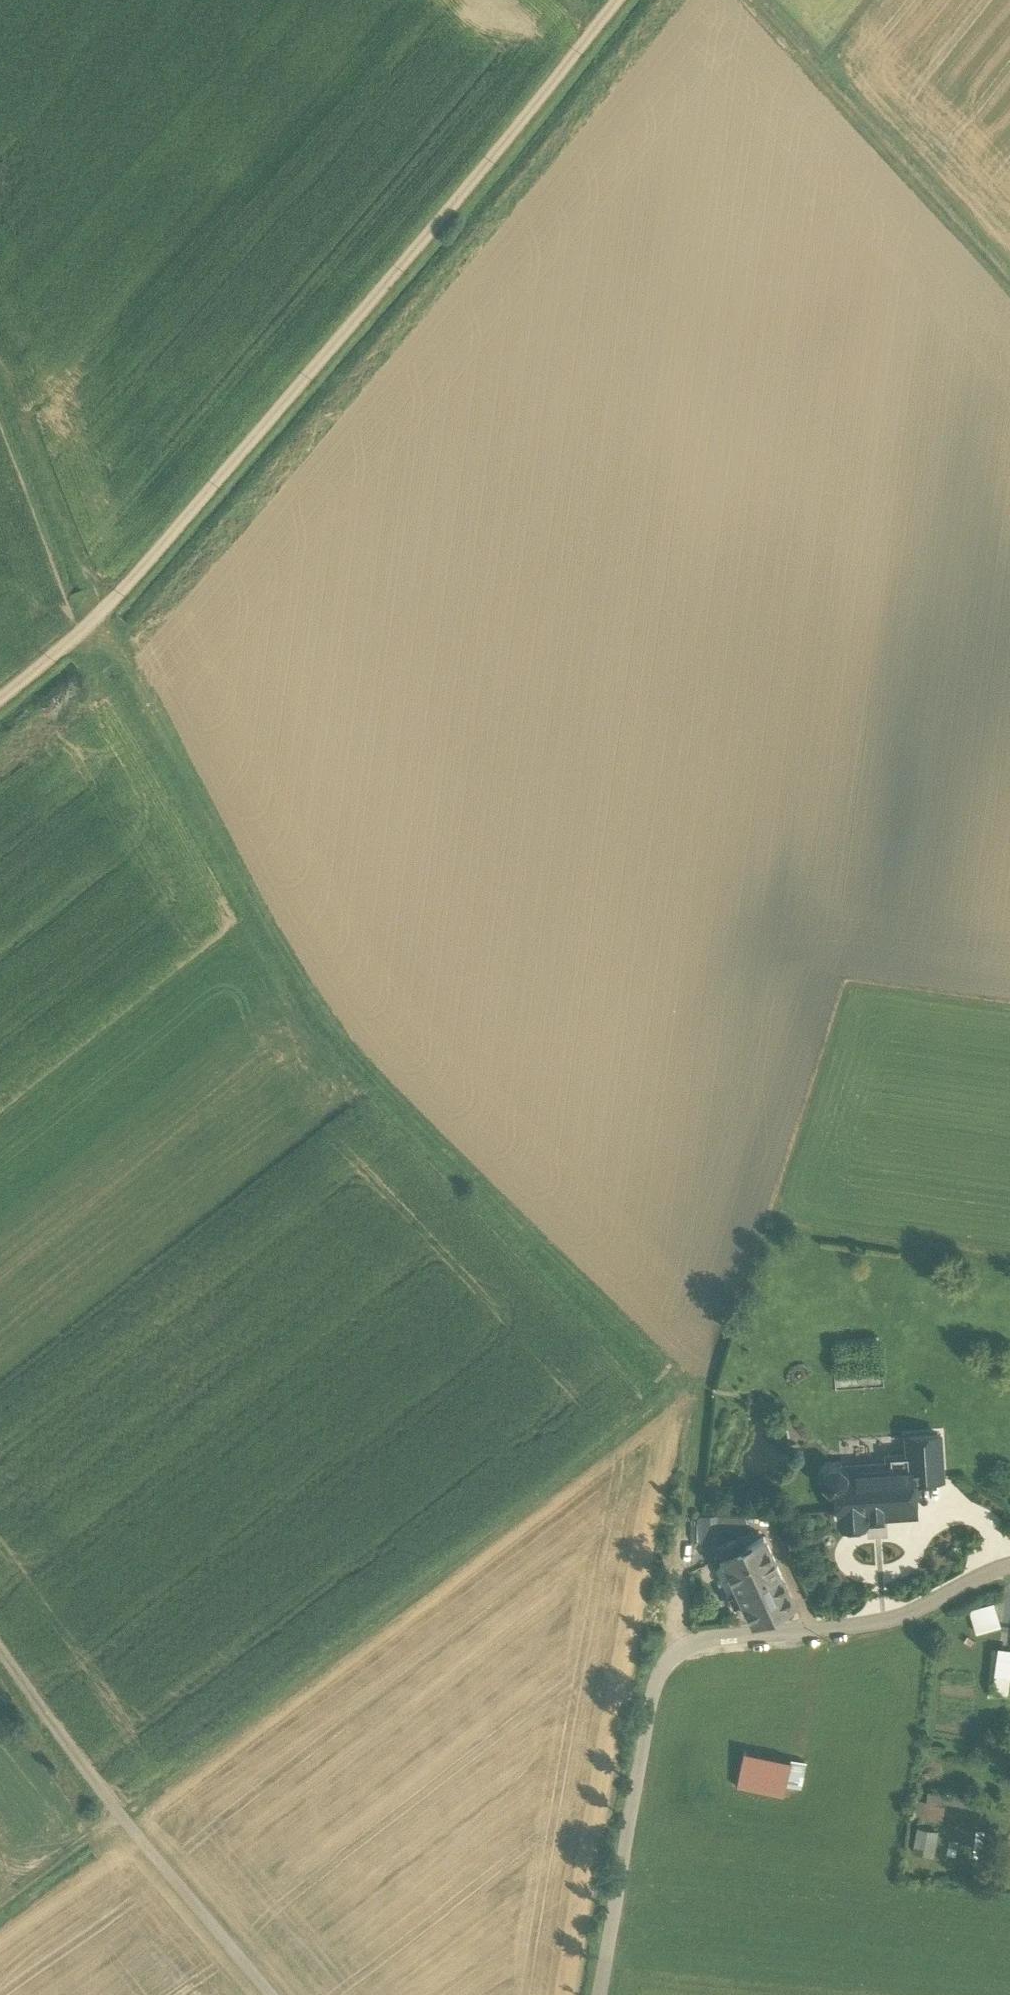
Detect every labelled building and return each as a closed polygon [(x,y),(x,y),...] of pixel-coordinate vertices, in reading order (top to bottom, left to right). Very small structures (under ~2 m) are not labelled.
[(909,1453),(888,1454),(889,1462),(829,1466),(823,1473),(824,1482),(830,1488),(837,1488),(839,1518),(846,1524),(861,1523),(866,1516),(915,1513),(913,1478),(942,1476),(939,1433),(907,1435),(909,1453)] [(719,1516),(702,1517),(703,1542),(721,1541),(719,1516)] [(749,1542),(744,1532),(718,1545),(723,1555),(740,1547),(749,1542)] [(764,1535),(740,1547),(770,1612),(793,1601),(764,1535)] [(770,1612),(740,1547),(723,1555),(753,1620),(770,1612)] [(995,1600),(970,1608),(977,1633),(1002,1626),(995,1600)] [(1000,1646),(993,1690),(1008,1692),(1009,1677),(1009,1647),(1000,1646)] [(791,1760),(745,1751),(738,1787),(784,1795),(786,1784),(791,1760)] [(805,1762),(791,1759),(791,1760),(786,1784),(800,1787),(805,1762)] [(919,1817),(942,1819),(944,1801),(920,1799),(919,1817)] [(939,1834),(918,1829),(913,1853),(933,1858),(939,1834)]
